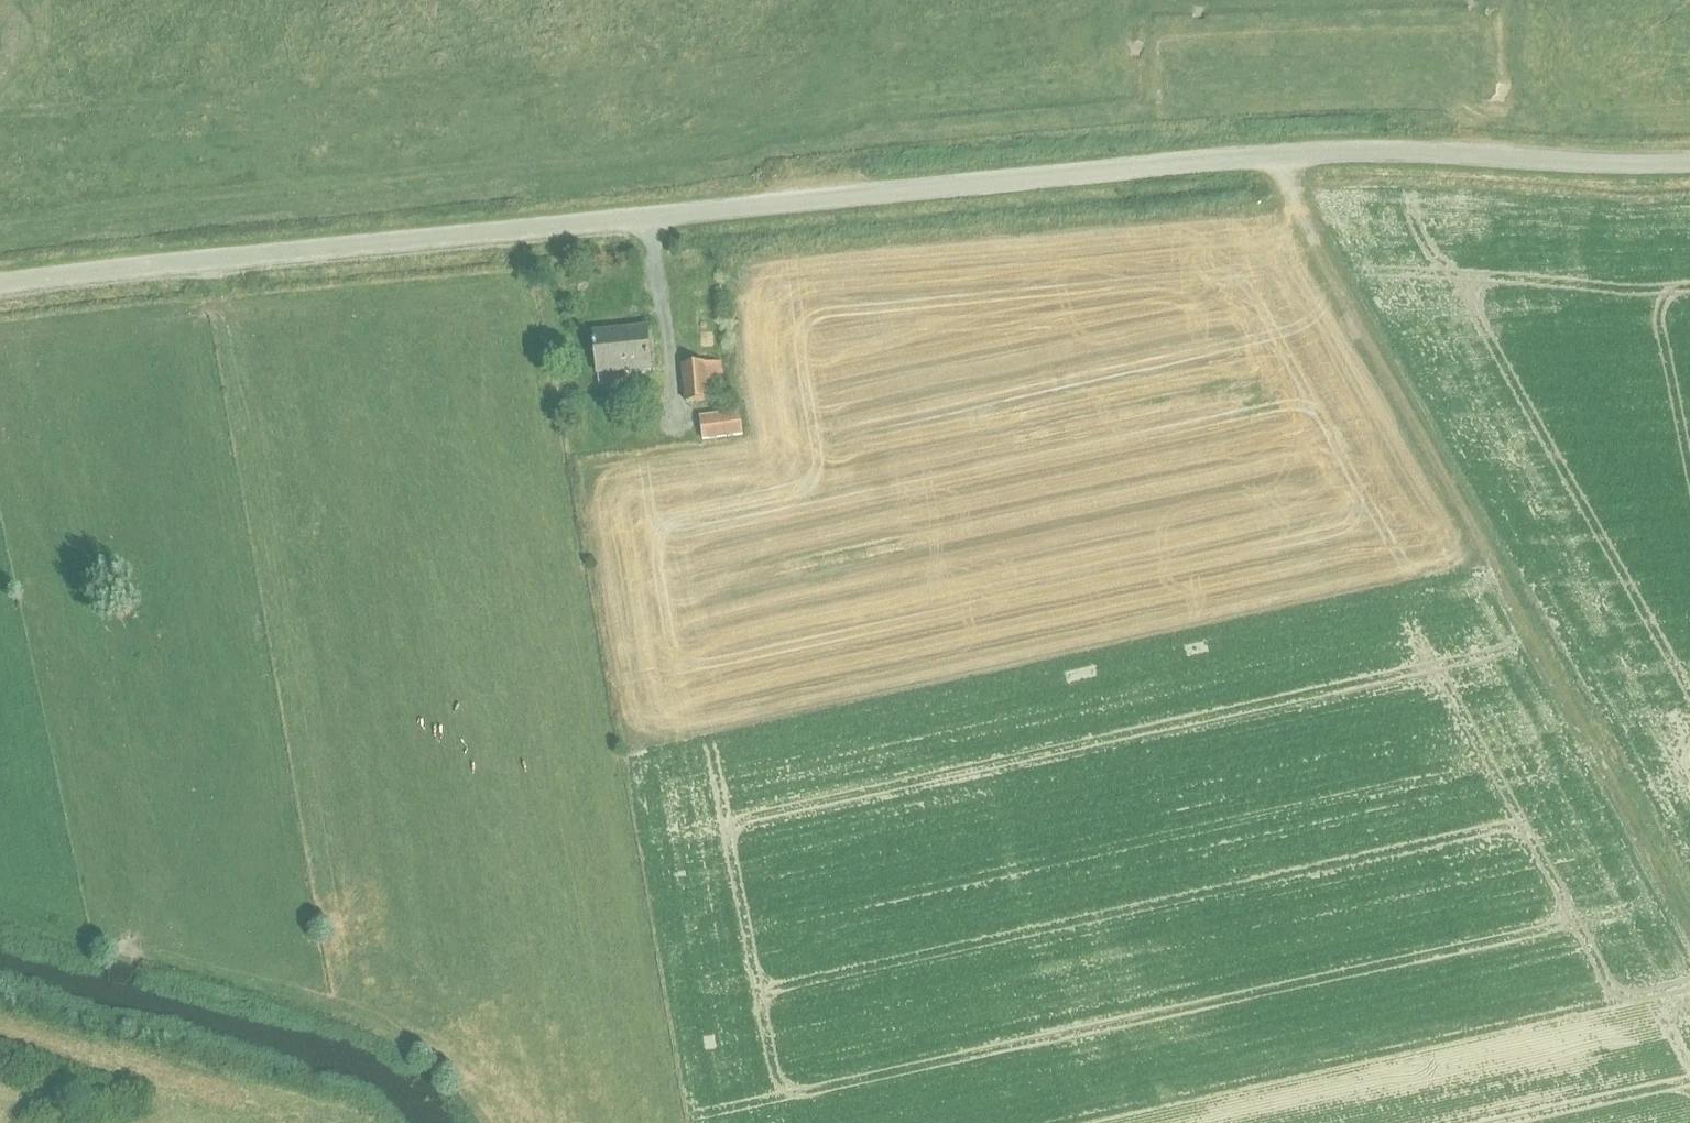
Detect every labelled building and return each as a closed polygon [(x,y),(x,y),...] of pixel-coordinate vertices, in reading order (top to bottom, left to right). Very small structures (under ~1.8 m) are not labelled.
[(598,375),(649,370),(646,330),(594,334),(598,375)] [(687,403),(726,400),(723,365),(684,369),(687,403)] [(704,442),(742,437),(739,414),(700,419),(704,442)]
